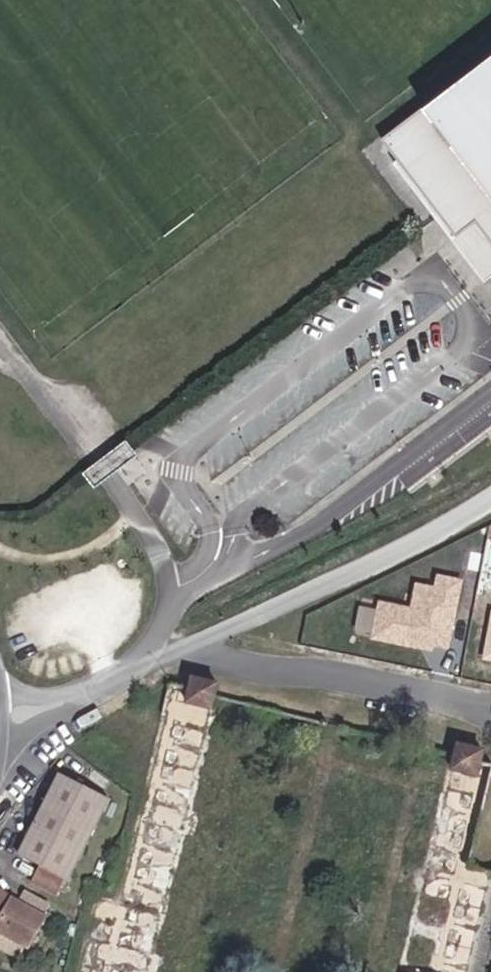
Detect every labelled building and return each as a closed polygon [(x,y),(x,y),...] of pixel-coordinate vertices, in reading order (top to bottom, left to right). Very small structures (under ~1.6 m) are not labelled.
[(374,141),(485,283),(490,278),(490,51),(374,141)] [(142,453),(137,448),(120,461),(129,471),(146,457),(142,453)] [(111,484),(129,471),(120,461),(103,475),(111,484)] [(490,612),(481,661),(490,663),(490,612)] [(205,686),(176,686),(176,704),(233,704),(233,676),(205,676),(205,686)] [(52,855),(46,877),(54,883),(100,805),(55,778),(16,845),(52,855)] [(8,856),(46,877),(52,855),(16,845),(8,856)] [(25,921),(35,890),(0,880),(0,914),(25,921)]
